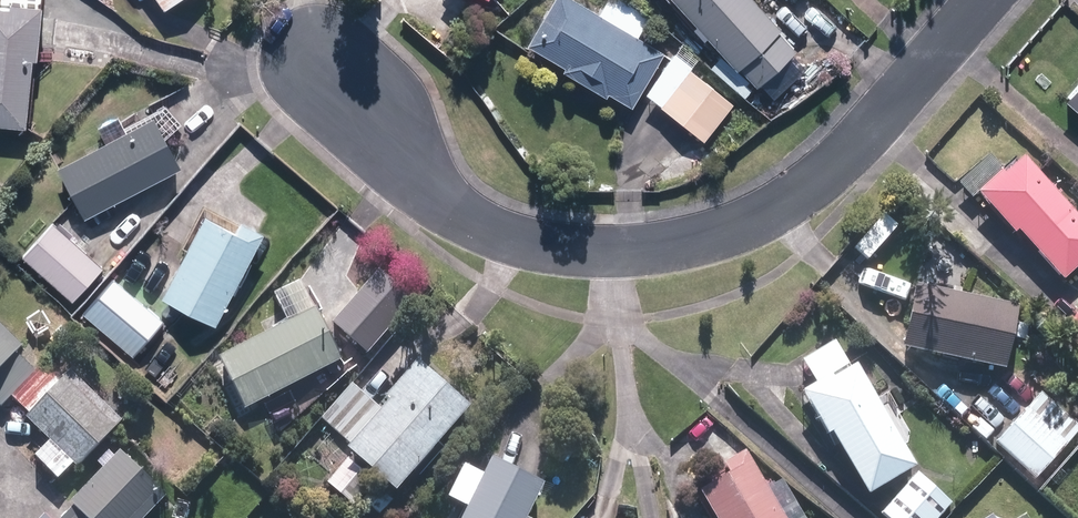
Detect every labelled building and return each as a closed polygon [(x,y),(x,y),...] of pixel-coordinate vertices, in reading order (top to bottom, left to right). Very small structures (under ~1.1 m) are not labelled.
[(165,13),(185,0),(156,0),(165,13)] [(633,109),(665,54),(570,0),(558,0),(530,48),(568,70),(566,75),(607,99),(609,95),(633,109)] [(758,89),(795,56),(778,37),(784,32),(754,0),(670,0),(738,75),(742,72),(758,89)] [(0,6),(0,122),(25,124),(30,58),(36,58),(39,9),(0,6)] [(661,108),(704,142),(733,107),(690,71),(661,108)] [(1067,106),(1077,116),(1077,93),(1067,106)] [(149,110),(121,126),(116,117),(113,111),(96,120),(105,135),(56,161),(80,207),(175,158),(174,157),(149,110)] [(962,189),(973,200),(1003,172),(992,160),(962,189)] [(1065,283),(1077,272),(1077,220),(1026,163),(1007,180),(1004,176),(980,198),(1016,238),(1020,234),(1065,283)] [(148,242),(131,274),(211,316),(257,231),(236,220),(230,231),(201,215),(178,258),(148,242)] [(25,260),(75,303),(104,269),(53,226),(25,260)] [(221,361),(246,413),(342,365),(318,315),(314,315),(301,288),(276,301),(289,328),(221,361)] [(904,351),(1007,373),(1021,312),(917,289),(904,351)] [(354,337),(366,351),(389,330),(376,316),(354,337)] [(0,320),(0,402),(1,404),(11,393),(34,370),(35,368),(17,351),(24,343),(0,320)] [(54,335),(62,341),(75,328),(67,320),(54,335)] [(804,364),(819,386),(851,366),(837,343),(804,364)] [(47,357),(35,368),(34,370),(11,393),(30,411),(27,414),(52,438),(37,453),(60,475),(75,460),(79,464),(123,419),(72,368),(65,374),(47,357)] [(362,501),(380,517),(394,502),(373,484),(377,479),(397,497),(471,416),(419,369),(389,402),(393,405),(349,454),(353,457),(329,484),(356,508),(362,501)] [(834,435),(870,498),(917,470),(859,370),(835,383),(834,382),(806,398),(829,437),(834,435)] [(323,421),(352,444),(381,409),(353,385),(323,421)] [(1038,479),(1077,436),(1077,429),(1043,397),(999,444),(1038,479)] [(61,517),(143,517),(168,493),(124,448),(72,500),(76,503),(61,517)] [(715,517),(784,517),(748,456),(726,469),(732,478),(701,496),(715,517)] [(546,490),(494,464),(466,517),(532,517),(546,490)] [(273,486),(286,500),(296,490),(281,476),(273,486)] [(886,517),(941,517),(952,505),(920,477),(885,517),(886,517)]
